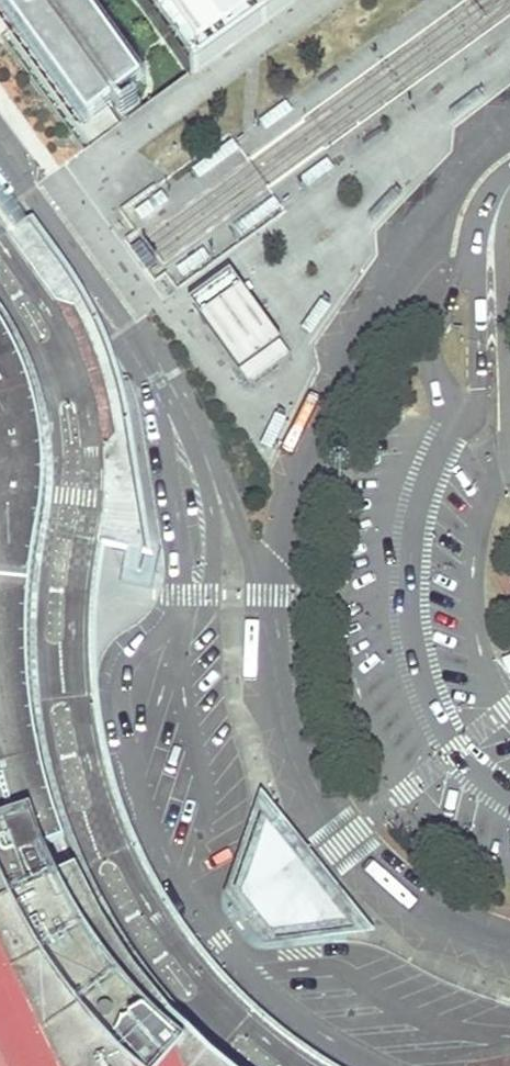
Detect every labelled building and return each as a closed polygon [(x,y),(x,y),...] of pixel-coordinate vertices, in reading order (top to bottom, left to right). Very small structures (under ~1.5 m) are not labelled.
[(81,145),(118,119),(108,103),(137,83),(82,0),(0,0),(0,22),(81,145)] [(187,71),(291,0),(138,0),(187,71)] [(484,101),(476,91),(449,114),(457,124),(484,101)] [(3,245),(20,234),(0,207),(0,247),(3,245)] [(36,221),(25,230),(20,234),(3,245),(0,247),(0,382),(0,383),(6,401),(10,415),(11,430),(12,444),(12,471),(10,487),(11,504),(19,526),(105,547),(133,553),(150,556),(147,519),(138,459),(128,403),(110,341),(81,283),(36,221)] [(214,284),(188,303),(250,387),(291,357),(229,273),(214,284)] [(330,310),(320,303),(299,331),(310,339),(330,310)] [(82,854),(94,845),(88,830),(84,818),(79,806),(73,789),(67,771),(64,759),(60,750),(57,734),(53,720),(51,707),(50,687),(49,675),(46,663),(47,638),(46,623),(49,579),(19,526),(11,504),(10,487),(12,471),(12,444),(11,430),(10,415),(6,401),(0,383),(0,382),(0,886),(82,854)] [(285,418),(274,413),(259,445),(270,450),(285,418)] [(501,659),(508,675),(509,674),(509,655),(501,659)] [(318,863),(262,792),(224,897),(244,923),(264,948),(375,934),(318,863)] [(237,1053),(226,1045),(217,1036),(208,1025),(197,1012),(185,1009),(173,994),(180,990),(173,982),(167,975),(160,979),(125,928),(116,917),(101,888),(82,854),(0,886),(0,1065),(253,1065),(237,1053)]
